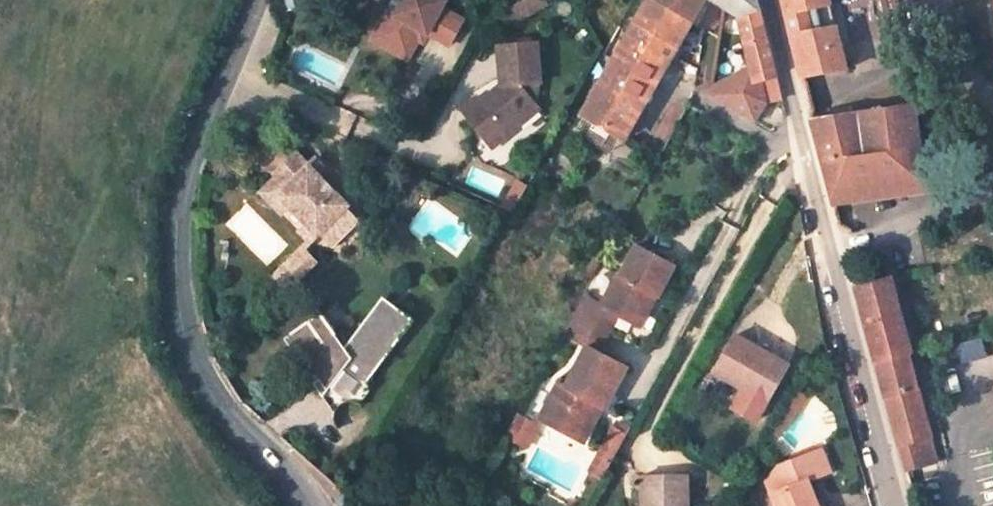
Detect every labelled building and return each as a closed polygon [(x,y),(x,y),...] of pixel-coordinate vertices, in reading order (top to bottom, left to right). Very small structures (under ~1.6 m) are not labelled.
[(377,34),(397,45),(393,54),(408,62),(423,33),(450,47),(463,21),(441,10),(445,2),(442,0),(403,0),(394,17),(387,14),(377,34)] [(550,4),(548,0),(525,0),(502,13),(509,26),(550,4)] [(584,112),(627,137),(632,127),(692,22),(656,0),(649,0),(584,112)] [(692,22),(705,0),(656,0),(692,22)] [(741,17),(753,66),(756,80),(763,78),(769,101),(784,99),(781,88),(764,28),(757,0),(730,0),(723,5),(741,17)] [(802,75),(844,68),(827,0),(784,0),(788,15),(802,75)] [(377,34),(372,43),(393,54),(397,45),(377,34)] [(732,76),(727,45),(718,44),(713,85),(732,76)] [(510,136),(544,108),(540,103),(538,85),(541,85),(539,46),(500,47),(502,85),(483,102),(480,99),(467,111),(489,136),(500,127),(510,136)] [(732,76),(713,85),(711,95),(757,120),(769,101),(763,78),(756,80),(753,66),(732,76)] [(689,106),(672,103),(653,136),(668,144),(689,106)] [(833,201),(925,186),(912,104),(813,119),(833,201)] [(489,136),(499,147),(510,136),(500,127),(489,136)] [(627,137),(639,144),(644,135),(632,127),(627,137)] [(666,147),(652,139),(647,148),(661,156),(666,147)] [(317,236),(348,206),(319,177),(308,166),(296,154),(275,175),(277,178),(270,185),(279,195),(277,197),(289,208),(291,211),(293,209),(305,221),(303,223),(306,225),(317,236)] [(326,170),(316,160),(308,166),(319,177),(326,170)] [(261,194),(281,215),(289,208),(277,197),(279,195),(270,185),(261,194)] [(299,232),(310,244),(317,236),(306,225),(299,232)] [(659,292),(675,261),(638,242),(623,273),(620,270),(602,302),(620,312),(635,320),(651,288),(659,292)] [(301,250),(264,286),(279,301),(304,277),(299,272),(311,260),(301,250)] [(316,265),(311,260),(299,272),(304,277),(316,265)] [(898,445),(929,437),(907,353),(910,352),(889,277),(855,287),(898,445)] [(635,320),(643,323),(659,292),(651,288),(635,320)] [(620,312),(602,302),(585,293),(573,315),(609,333),(620,312)] [(416,319),(386,296),(378,306),(409,329),(416,319)] [(409,329),(378,306),(347,347),(323,312),(287,337),(313,376),(316,373),(321,379),(316,383),(337,413),(341,406),(347,402),(358,401),(409,329)] [(609,333),(573,315),(563,332),(588,346),(600,352),(609,333)] [(790,364),(736,335),(716,370),(769,400),(790,364)] [(606,408),(627,366),(600,352),(588,346),(567,387),(558,383),(540,420),(580,440),(598,404),(606,408)] [(799,389),(795,396),(803,401),(808,394),(799,389)] [(803,401),(795,396),(781,419),(790,424),(803,401)] [(580,440),(588,444),(606,408),(598,404),(580,440)] [(518,414),(506,435),(527,447),(539,426),(518,414)] [(618,423),(615,429),(628,436),(631,430),(618,423)] [(615,429),(602,453),(615,460),(628,436),(615,429)] [(904,470),(930,464),(936,462),(929,437),(898,445),(904,470)] [(780,505),(821,505),(808,476),(831,466),(822,444),(780,461),(768,479),(780,505)] [(602,453),(593,468),(607,475),(615,460),(602,453)] [(688,476),(645,477),(645,505),(689,505),(688,476)]
